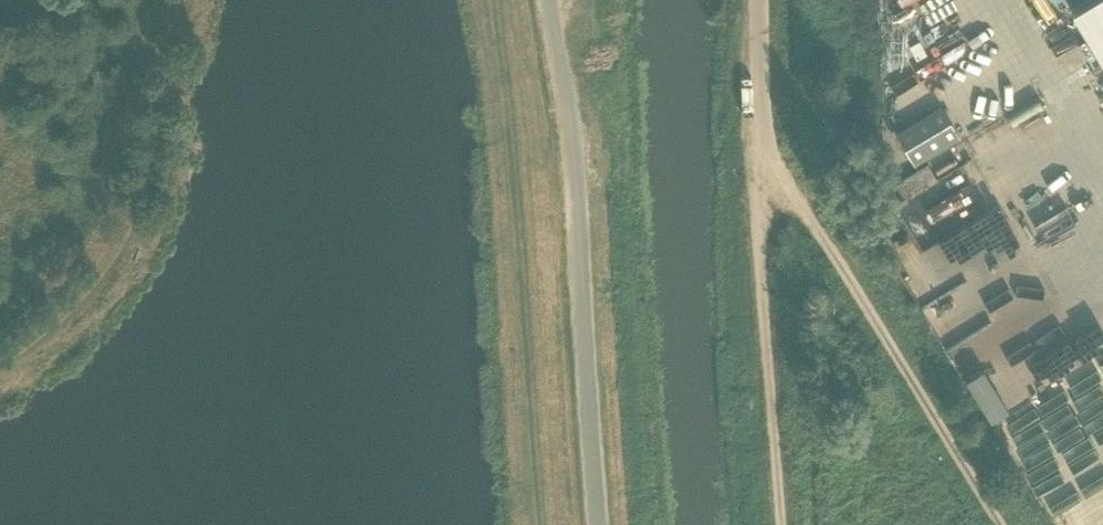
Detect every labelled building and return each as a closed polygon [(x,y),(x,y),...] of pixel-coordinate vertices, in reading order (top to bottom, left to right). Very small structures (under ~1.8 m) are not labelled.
[(1102,65),(1102,0),(1091,0),(1071,12),(1102,65)] [(888,144),(900,170),(943,152),(932,125),(888,144)] [(990,370),(972,379),(995,421),(1012,412),(990,370)]
